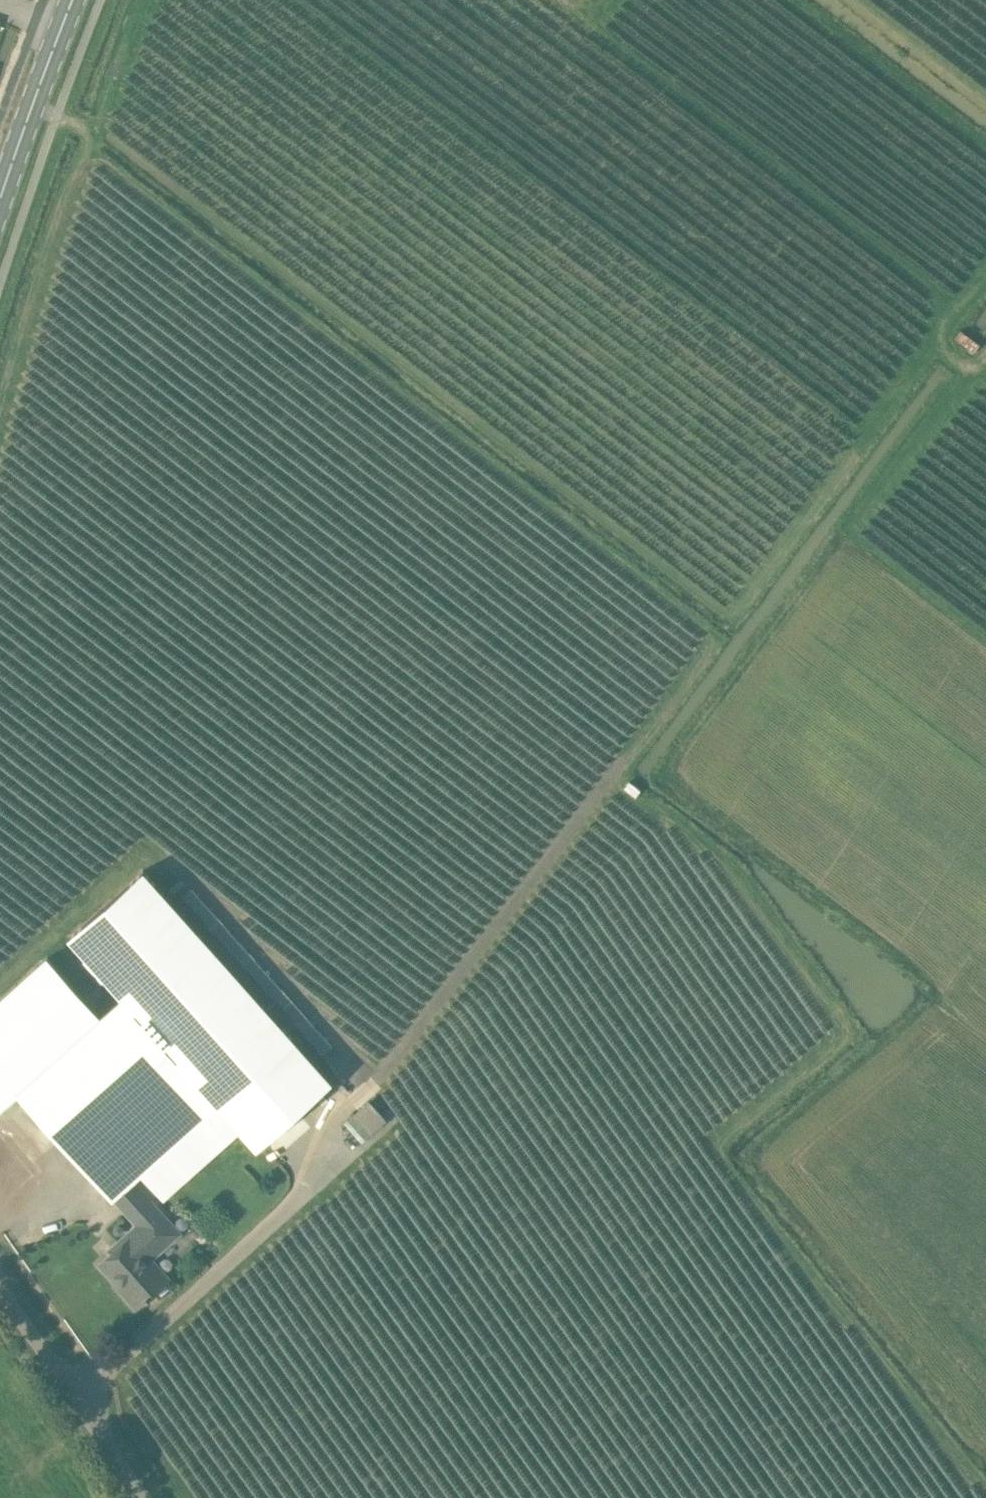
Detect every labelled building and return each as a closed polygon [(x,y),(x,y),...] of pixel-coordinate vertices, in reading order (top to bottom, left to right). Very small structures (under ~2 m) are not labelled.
[(635,796),(640,789),(629,781),(624,787),(635,796)] [(143,871),(68,938),(112,987),(103,995),(80,969),(70,978),(83,992),(81,994),(46,955),(0,996),(0,1108),(18,1093),(112,1200),(114,1198),(130,1215),(131,1214),(142,1226),(96,1267),(117,1289),(115,1291),(132,1310),(163,1282),(146,1262),(152,1256),(143,1246),(165,1226),(144,1202),(148,1198),(133,1181),(218,1105),(219,1107),(294,1040),(143,871)] [(369,1100),(358,1109),(341,1124),(357,1142),(384,1118),(380,1114),(369,1100)] [(230,1135),(211,1143),(217,1156),(236,1147),(230,1135)]
